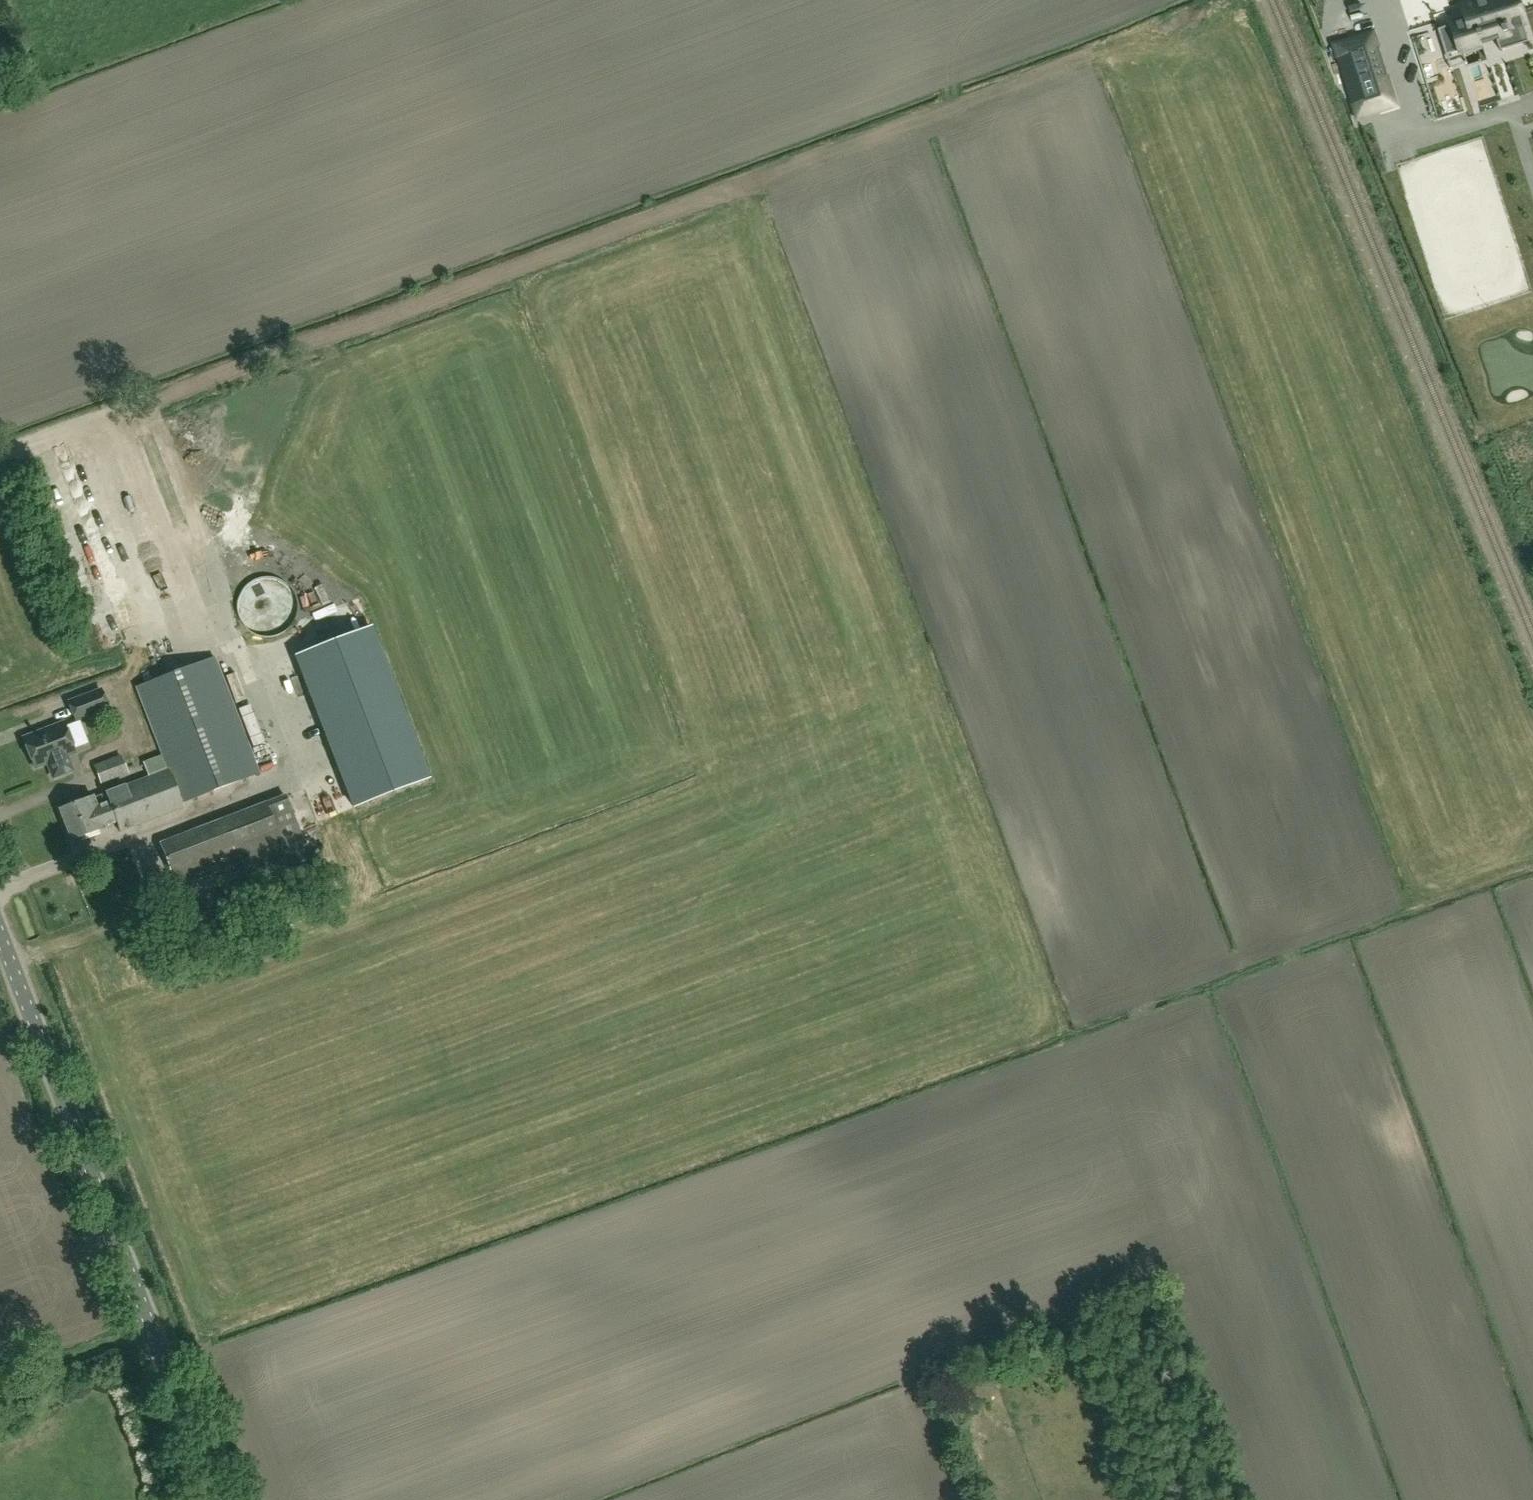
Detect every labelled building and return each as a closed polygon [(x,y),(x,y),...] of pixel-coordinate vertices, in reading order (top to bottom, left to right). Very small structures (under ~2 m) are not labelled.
[(1335,35),(1354,28),(1344,0),(1341,0),(1325,5),(1335,35)] [(1422,31),(1459,18),(1452,0),(1446,0),(1415,11),(1422,31)] [(1516,0),(1478,0),(1466,4),(1471,19),(1439,29),(1447,56),(1496,40),(1500,52),(1530,43),(1516,0)] [(1372,33),(1336,45),(1358,117),(1395,105),(1372,33)] [(67,498),(58,502),(68,530),(77,526),(67,498)] [(239,598),(237,607),(239,617),(243,625),(249,632),(258,636),(267,638),(277,636),(285,632),(292,625),(296,617),(297,607),(296,598),(292,590),(285,583),(277,579),(267,577),(258,579),(249,583),(243,590),(239,598)] [(354,807),(428,778),(371,628),(296,657),(354,807)] [(144,763),(149,777),(93,798),(93,797),(59,810),(72,842),(105,829),(104,827),(116,822),(120,833),(184,809),(182,804),(260,775),(215,658),(137,688),(163,756),(144,763)] [(69,703),(76,720),(108,708),(101,691),(69,703)] [(63,724),(24,739),(26,744),(24,747),(27,756),(31,757),(35,768),(48,763),(54,777),(72,770),(66,756),(74,753),(63,724)] [(101,783),(127,772),(121,757),(95,768),(101,783)] [(248,884),(311,860),(287,798),(161,846),(176,887),(239,863),(248,884)] [(150,934),(156,932),(152,922),(146,924),(150,934)]
